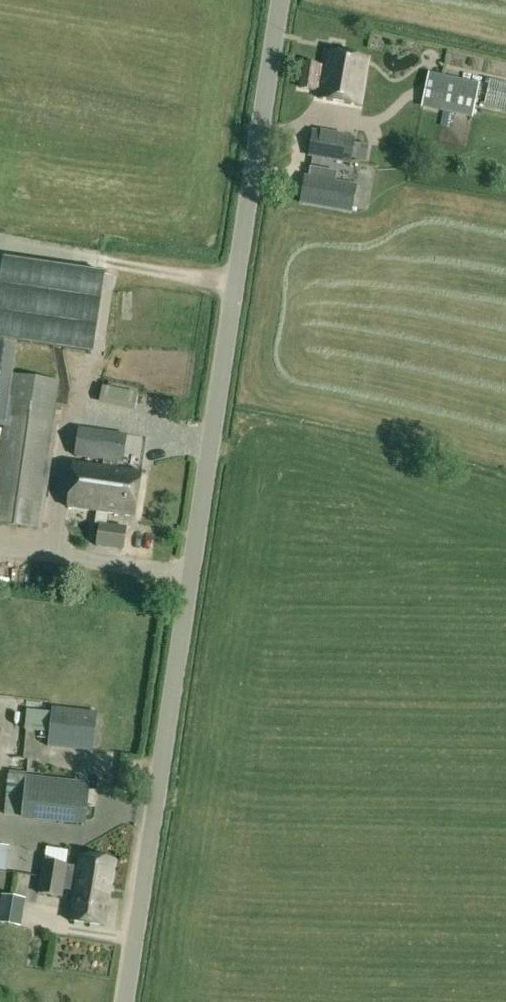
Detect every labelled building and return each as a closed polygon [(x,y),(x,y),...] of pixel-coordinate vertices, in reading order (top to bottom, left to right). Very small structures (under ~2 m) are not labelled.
[(327,52),(324,67),(321,66),(306,63),(302,89),(317,91),(319,82),(322,82),(319,99),(359,106),(367,58),(327,52)] [(422,108),(471,116),(476,85),(428,75),(422,108)] [(310,147),(308,158),(349,164),(354,139),(312,131),(310,147)] [(311,169),(310,177),(304,176),(304,177),(300,204),(352,214),(357,186),(336,182),(337,174),(311,169)] [(55,408),(59,382),(11,375),(15,344),(91,355),(102,275),(0,261),(0,397),(8,398),(7,401),(0,452),(0,524),(37,530),(55,408)] [(103,462),(102,469),(116,471),(118,464),(123,465),(127,435),(78,427),(73,457),(103,462)] [(97,513),(96,523),(100,524),(97,547),(123,551),(127,528),(109,525),(106,525),(108,515),(111,515),(135,519),(141,475),(116,471),(102,469),(75,465),(68,509),(97,513)] [(47,747),(94,752),(98,712),(51,706),(47,747)] [(26,776),(21,818),(21,819),(87,826),(90,783),(26,776)] [(0,846),(0,871),(6,872),(9,847),(0,846)] [(78,870),(74,892),(70,921),(105,927),(114,861),(81,855),(78,870)] [(74,892),(78,870),(68,868),(68,865),(42,861),(37,894),(63,898),(64,890),(74,892)] [(0,905),(0,923),(22,926),(26,898),(2,895),(0,905)]
